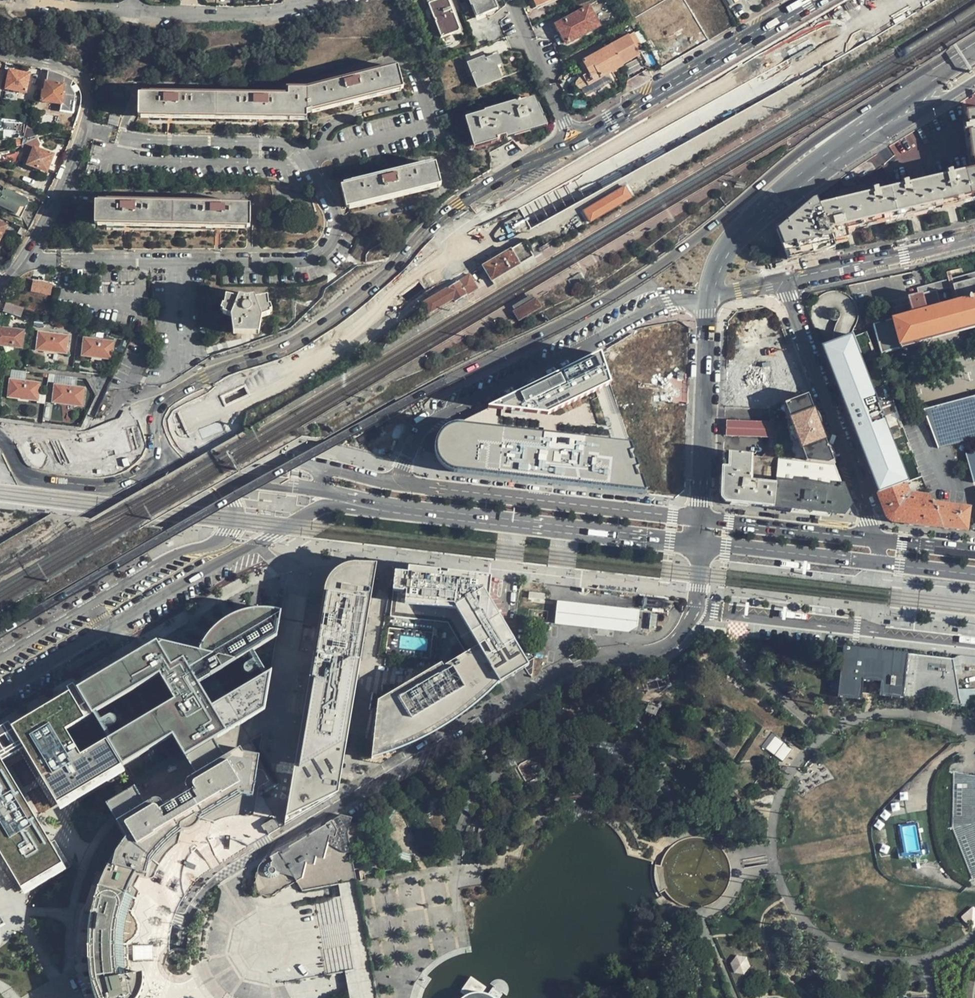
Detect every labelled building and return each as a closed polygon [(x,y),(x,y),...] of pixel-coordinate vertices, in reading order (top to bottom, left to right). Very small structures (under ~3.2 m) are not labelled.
[(447,0),(431,0),(426,2),(439,38),(459,32),(447,0)] [(493,0),(468,0),(476,17),(496,9),(493,0)] [(599,23),(590,3),(557,20),(566,40),(599,23)] [(588,71),(583,74),(588,84),(622,65),(640,56),(629,35),(611,44),(582,60),(588,71)] [(499,77),(494,64),(499,62),(496,53),(480,59),(478,56),(466,60),(474,85),(499,77)] [(307,112),(400,90),(395,67),(386,69),(386,72),(307,92),(290,92),(290,99),(151,97),(151,95),(141,95),(141,100),(141,111),(142,117),(306,119),(307,112)] [(53,71),(50,70),(45,91),(43,91),(41,102),(61,105),(61,111),(73,113),(76,94),(70,86),(72,80),(71,80),(68,78),(65,75),(61,73),(58,72),(55,71),(53,71)] [(26,93),(30,75),(11,71),(7,89),(26,93)] [(588,84),(583,74),(578,76),(584,87),(588,84)] [(841,180),(843,183),(854,176),(856,179),(882,163),(887,188),(817,206),(813,196),(774,231),(786,259),(811,255),(836,250),(834,243),(849,239),(847,232),(852,231),(876,225),(915,215),(951,206),(974,200),(974,92),(841,180)] [(479,144),(543,124),(532,98),(467,117),(479,144)] [(37,125),(27,123),(24,136),(28,137),(35,134),(37,125)] [(47,171),(53,155),(35,148),(29,165),(47,171)] [(437,185),(432,164),(423,166),(424,169),(353,186),(352,184),(343,186),(349,206),(437,185)] [(590,221),(634,198),(625,180),(596,195),(598,201),(583,209),(590,221)] [(28,204),(28,203),(28,201),(27,200),(26,199),(22,196),(5,188),(3,192),(0,190),(0,205),(17,214),(16,216),(21,218),(28,204)] [(247,227),(248,205),(238,205),(238,207),(108,205),(108,203),(96,203),(96,224),(247,227)] [(482,267),(491,283),(533,258),(523,243),(482,267)] [(423,304),(429,315),(454,300),(456,303),(478,290),(469,275),(458,281),(459,283),(423,304)] [(971,283),(970,279),(961,281),(962,286),(955,288),(957,295),(959,304),(956,305),(941,309),(937,292),(919,296),(909,299),(911,304),(891,309),(894,320),(875,325),(881,353),(919,344),(919,340),(974,327),(974,282),(971,283)] [(51,292),(51,282),(31,281),(31,291),(51,292)] [(962,286),(961,281),(918,292),(919,296),(937,292),(955,288),(962,286)] [(918,480),(857,323),(857,322),(858,317),(858,314),(856,307),(852,302),(849,298),(843,295),(838,293),(835,293),(827,294),(821,297),(817,300),(814,304),(812,307),(810,313),(809,317),(821,349),(852,337),(908,484),(918,480)] [(262,317),(269,313),(267,298),(257,300),(255,298),(247,299),(239,298),(237,301),(227,298),(225,313),(232,317),(235,332),(258,333),(262,317)] [(536,298),(513,313),(519,323),(543,308),(536,298)] [(911,304),(909,299),(890,304),(891,309),(911,304)] [(20,316),(23,308),(6,303),(3,312),(20,316)] [(24,330),(0,327),(0,345),(22,347),(24,330)] [(66,353),(68,336),(39,332),(37,350),(66,353)] [(878,495),(903,486),(908,484),(852,337),(821,349),(844,408),(848,420),(878,495)] [(111,359),(113,342),(84,338),(82,355),(111,359)] [(599,353),(487,408),(548,415),(609,384),(599,353)] [(725,368),(726,407),(747,407),(746,368),(725,368)] [(13,370),(12,377),(26,378),(27,370),(13,370)] [(77,384),(78,377),(50,373),(49,381),(77,384)] [(38,400),(40,382),(11,378),(8,396),(38,400)] [(82,405),(84,387),(54,384),(53,401),(82,405)] [(806,393),(783,402),(804,455),(803,462),(834,465),(812,409),(806,393)] [(924,413),(936,452),(974,440),(974,397),(924,413)] [(548,415),(487,408),(450,434),(459,432),(537,441),(548,415)] [(727,419),(726,436),(770,437),(771,421),(727,419)] [(446,473),(455,477),(566,490),(583,492),(646,499),(641,483),(637,485),(633,475),(638,474),(635,468),(631,469),(628,460),(632,458),(630,451),(537,441),(459,432),(450,434),(443,438),(438,445),(436,454),(437,462),(441,469),(446,473)] [(773,508),(778,459),(761,457),(721,453),(720,494),(728,504),(750,506),(773,508)] [(964,457),(974,493),(974,454),(964,457)] [(850,507),(834,465),(803,462),(778,459),(773,508),(818,513),(842,515),(850,507)] [(907,497),(903,486),(878,495),(885,513),(896,521),(913,523),(941,526),(933,506),(930,499),(907,497)] [(933,506),(941,526),(947,527),(966,530),(968,509),(933,506)] [(298,742),(284,824),(338,794),(348,731),(376,566),(355,562),(344,563),(334,569),(327,578),(323,589),(298,742)] [(393,570),(376,566),(348,731),(363,733),(360,759),(380,761),(425,734),(399,747),(372,757),(377,699),(441,661),(442,664),(466,650),(448,620),(390,614),(393,570)] [(377,699),(372,757),(399,747),(425,734),(451,719),(476,700),(500,679),(513,670),(528,661),(496,608),(488,595),(489,577),(393,570),(390,614),(448,620),(466,650),(442,664),(441,661),(377,699)] [(638,626),(640,609),(558,600),(556,623),(630,631),(638,626)] [(142,991),(141,973),(129,974),(127,940),(134,938),(139,928),(136,920),(128,917),(152,865),(183,827),(237,794),(255,796),(261,755),(226,756),(223,751),(216,738),(229,730),(201,682),(276,637),(281,611),(268,609),(256,609),(239,613),(225,619),(217,627),(209,635),(200,650),(157,640),(76,688),(123,766),(171,735),(184,757),(186,756),(193,768),(197,773),(146,803),(143,798),(135,786),(107,803),(116,819),(127,837),(117,852),(108,866),(99,890),(96,889),(94,897),(96,898),(90,915),(86,915),(86,910),(84,910),(80,934),(83,935),(84,930),(88,930),(89,948),(86,948),(86,957),(88,957),(89,973),(91,987),(95,997),(134,997),(142,991)] [(661,633),(659,618),(650,618),(651,633),(661,633)] [(276,637),(201,682),(229,730),(241,723),(226,698),(270,671),(276,637)] [(837,645),(835,668),(832,696),(860,699),(862,699),(862,694),(864,679),(882,682),(881,696),(883,696),(889,696),(933,701),(934,692),(948,693),(949,703),(953,703),(962,704),(960,696),(954,660),(953,655),(839,642),(837,642),(837,645)] [(226,698),(241,723),(265,708),(270,671),(226,698)] [(57,803),(114,771),(68,693),(11,727),(57,803)] [(771,731),(762,744),(783,759),(793,747),(771,731)] [(539,754),(519,765),(527,779),(547,768),(539,754)] [(0,758),(0,852),(22,888),(63,864),(0,758)] [(954,827),(974,874),(974,771),(968,769),(956,767),(954,827)] [(356,883),(348,834),(350,812),(262,864),(258,877),(260,892),(273,895),(295,882),(302,889),(318,886),(334,973),(345,972),(347,984),(350,997),(375,997),(356,883)] [(263,823),(267,832),(280,827),(276,818),(263,823)] [(499,996),(504,989),(508,992),(508,987),(507,982),(504,979),(500,977),(494,977),(490,980),(494,984),(490,991),(485,989),(488,984),(473,974),(460,992),(464,995),(461,997),(500,997),(499,996)]
